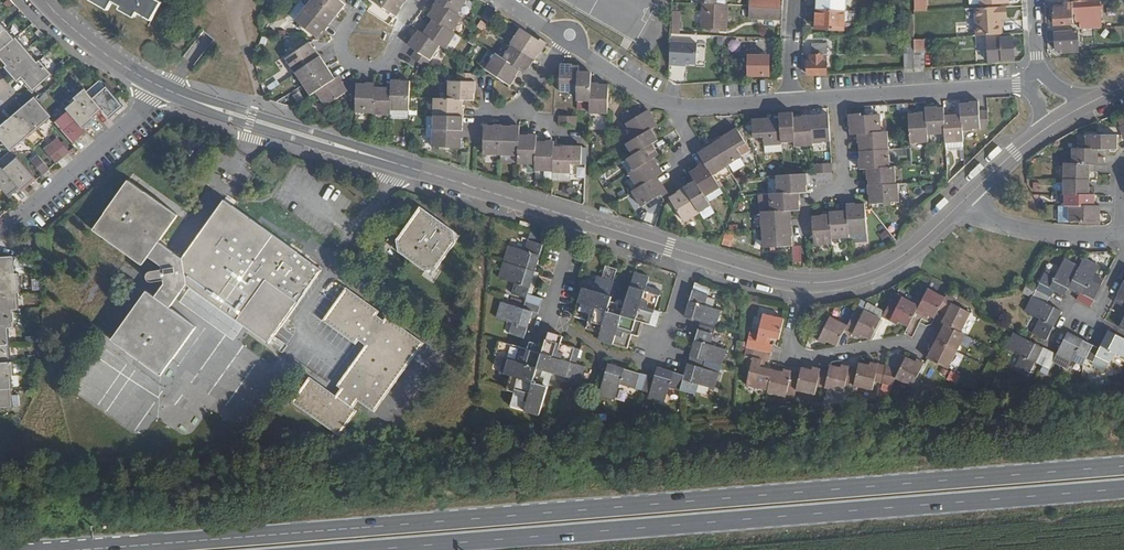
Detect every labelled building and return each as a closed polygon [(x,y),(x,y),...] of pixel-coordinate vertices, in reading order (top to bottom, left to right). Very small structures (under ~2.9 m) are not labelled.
[(108,9),(111,4),(135,17),(139,11),(153,19),(163,1),(161,0),(93,0),(108,9)] [(319,0),(314,0),(308,7),(329,24),(336,14),(319,0)] [(341,0),(319,0),(336,14),(345,3),(341,0)] [(395,15),(405,1),(404,0),(373,0),(395,15)] [(437,0),(432,7),(433,8),(428,16),(432,18),(452,32),(462,17),(458,14),(437,0)] [(467,0),(437,0),(458,14),(467,0)] [(635,40),(637,40),(649,16),(649,1),(649,0),(557,0),(635,40)] [(783,0),(750,0),(749,6),(783,8),(783,0)] [(846,0),(821,0),(822,0),(822,9),(846,11),(846,0)] [(913,12),(927,11),(926,0),(912,0),(913,12)] [(1099,0),(1071,0),(1064,0),(1064,6),(1052,6),(1053,23),(1073,22),(1072,6),(1075,6),(1075,16),(1081,16),(1081,27),(1100,25),(1099,0)] [(726,28),(727,3),(704,1),(702,27),(726,28)] [(1005,21),(1004,5),(967,7),(967,23),(977,23),(977,35),(988,34),(1002,33),(1001,21),(1005,21)] [(318,37),(329,24),(308,7),(306,6),(296,19),(318,37)] [(782,19),(783,8),(749,6),(749,18),(782,19)] [(844,30),(846,11),(822,9),(816,9),(815,29),(844,30)] [(914,40),(914,15),(904,14),(904,39),(914,40)] [(0,17),(0,18),(0,34),(9,27),(0,17)] [(452,32),(432,18),(423,32),(441,44),(444,46),(453,33),(452,32)] [(680,33),(680,24),(672,24),(671,32),(675,32),(680,33)] [(17,36),(9,27),(0,34),(0,51),(17,36)] [(535,59),(545,44),(521,28),(511,43),(513,44),(535,59)] [(425,66),(441,44),(423,32),(419,29),(409,44),(416,49),(411,56),(425,66)] [(1078,50),(1077,29),(1055,30),(1056,48),(1065,48),(1065,50),(1078,50)] [(1014,59),(1013,36),(1002,36),(1002,33),(988,34),(990,60),(1014,59)] [(29,47),(19,35),(17,36),(0,51),(0,59),(6,66),(29,47)] [(914,68),(914,40),(904,39),(904,68),(914,68)] [(923,67),(923,39),(914,40),(914,68),(923,67)] [(298,72),(321,57),(311,42),(287,57),(297,73),(298,72)] [(828,73),(827,43),(812,43),(812,61),(809,61),(809,73),(828,73)] [(529,67),(535,59),(513,44),(502,59),(520,71),(523,73),(527,67),(529,67)] [(22,76),(40,61),(29,47),(6,66),(18,79),(22,76)] [(769,75),(769,55),(758,55),(758,49),(748,49),(748,75),(769,75)] [(696,69),(697,55),(682,54),(681,69),(696,69)] [(510,85),(520,71),(502,59),(496,55),(486,69),(510,85)] [(305,82),(327,67),(321,57),(298,72),(305,82)] [(33,89),(54,72),(43,59),(40,61),(22,76),(33,89)] [(578,73),(578,66),(576,65),(561,64),(560,91),(577,92),(578,73)] [(318,89),(334,78),(327,67),(305,82),(312,93),(318,89)] [(474,99),(474,88),(475,73),(459,72),(458,81),(449,81),(448,98),(463,98),(474,99)] [(591,84),(592,74),(578,73),(577,92),(577,99),(591,100),(591,84)] [(327,104),(348,90),(339,75),(334,78),(318,89),(327,104)] [(410,111),(411,81),(393,81),(393,88),(392,111),(410,111)] [(374,113),(375,87),(375,83),(358,83),(357,113),(374,113)] [(124,104),(108,84),(94,96),(104,107),(111,115),(124,104)] [(608,114),(609,85),(591,84),(591,100),(590,113),(608,114)] [(104,107),(94,96),(86,87),(77,95),(78,98),(94,116),(104,107)] [(392,111),(393,88),(375,87),(374,113),(392,114),(392,111)] [(53,115),(39,99),(36,95),(23,106),(40,127),(53,115)] [(464,116),(465,108),(463,107),(463,98),(448,98),(434,97),(434,114),(435,114),(463,116),(464,116)] [(94,116),(78,98),(69,106),(71,109),(86,127),(90,123),(90,122),(95,118),(94,116)] [(990,127),(989,109),(980,110),(979,101),(971,101),(971,102),(961,103),(962,114),(963,131),(973,130),(973,128),(990,127)] [(40,127),(23,106),(9,118),(26,137),(40,127)] [(945,115),(944,107),(938,108),(938,106),(927,106),(927,112),(929,134),(946,133),(945,115)] [(659,126),(650,111),(642,115),(638,108),(623,116),(637,139),(652,130),(659,126)] [(86,127),(71,109),(57,121),(75,142),(89,130),(86,127)] [(929,134),(927,112),(910,113),(912,143),(929,142),(929,134)] [(832,140),(830,113),(822,114),(823,116),(813,116),(815,142),(825,142),(825,140),(832,140)] [(462,129),(463,116),(435,114),(435,128),(462,129)] [(795,117),(795,114),(782,114),(782,118),(784,141),(796,141),(795,117)] [(963,131),(962,114),(945,115),(946,133),(947,142),(964,141),(963,131)] [(576,125),(577,116),(559,115),(559,124),(576,125)] [(881,132),(880,115),(852,116),(853,134),(859,133),(881,132)] [(815,142),(813,116),(795,117),(796,141),(797,146),(815,145),(815,142)] [(9,118),(0,126),(0,134),(12,149),(26,137),(9,118)] [(784,141),(782,118),(754,120),(755,137),(765,137),(766,145),(784,144),(784,141)] [(500,154),(501,126),(484,126),(483,148),(475,148),(474,164),(483,164),(483,153),(500,154)] [(518,155),(519,135),(519,127),(501,126),(500,154),(518,155)] [(461,147),(462,129),(435,128),(433,128),(433,145),(461,147)] [(740,149),(749,144),(740,129),(716,143),(729,165),(744,156),(740,149)] [(653,145),(659,141),(652,130),(637,139),(629,144),(636,155),(653,145)] [(890,149),(889,131),(881,132),(859,133),(860,140),(861,140),(862,150),(890,149)] [(535,164),(536,142),(536,136),(519,135),(518,155),(518,164),(535,164)] [(1117,149),(1117,135),(1086,135),(1086,148),(1099,148),(1117,149)] [(72,150),(60,136),(53,142),(65,156),(72,150)] [(65,156),(53,142),(47,148),(58,162),(65,156)] [(553,172),(554,146),(554,143),(536,142),(535,164),(535,171),(553,172)] [(729,165),(716,143),(701,152),(707,163),(714,174),(729,165)] [(655,158),(659,156),(653,145),(636,155),(629,159),(636,170),(655,158)] [(581,165),(582,148),(554,146),(553,172),(553,173),(570,174),(571,165),(581,165)] [(1103,164),(1103,157),(1099,157),(1099,148),(1086,148),(1073,148),(1073,163),(1095,163),(1103,164)] [(891,166),(890,149),(862,150),(863,168),(870,168),(891,166)] [(1,166),(12,157),(8,152),(0,159),(0,165),(1,166)] [(51,167),(40,154),(34,160),(45,173),(51,167)] [(36,178),(18,156),(5,167),(21,187),(23,189),(36,178)] [(659,177),(664,174),(655,158),(636,170),(630,173),(639,189),(659,177)] [(714,174),(707,163),(692,172),(698,182),(707,197),(722,188),(714,174)] [(1090,179),(1090,172),(1095,172),(1095,163),(1073,163),(1064,163),(1064,179),(1090,179)] [(5,167),(3,165),(0,167),(0,181),(2,184),(11,195),(21,187),(5,167)] [(897,184),(895,166),(891,166),(870,168),(871,185),(897,184)] [(809,192),(808,183),(808,173),(779,176),(780,194),(801,192),(809,192)] [(642,207),(668,192),(659,177),(639,189),(634,192),(642,207)] [(1095,195),(1095,187),(1090,188),(1090,179),(1064,179),(1064,194),(1066,194),(1095,195)] [(267,348),(320,273),(224,203),(182,261),(160,245),(177,219),(127,182),(92,233),(142,269),(148,261),(160,270),(160,273),(149,275),(147,277),(147,281),(148,284),(152,286),(163,284),(163,287),(154,300),(145,293),(109,343),(159,380),(195,330),(170,311),(186,289),(267,348)] [(707,197),(698,182),(687,188),(702,212),(712,206),(707,197)] [(901,202),(900,184),(897,184),(871,185),(872,203),(901,202)] [(702,212),(687,188),(672,197),(687,222),(703,213),(702,212)] [(802,209),(801,192),(780,194),(772,194),(773,211),(792,210),(802,209)] [(1095,205),(1095,195),(1066,194),(1065,205),(1070,205),(1095,205)] [(868,233),(867,213),(866,204),(848,205),(849,211),(851,234),(868,233)] [(1100,221),(1100,205),(1095,205),(1070,205),(1070,221),(1100,221)] [(416,206),(388,248),(431,275),(458,233),(416,206)] [(793,228),(792,210),(773,211),(763,212),(764,230),(793,228)] [(851,234),(849,211),(832,212),(832,216),(834,238),(851,237),(851,234)] [(834,238),(832,216),(815,217),(816,246),(834,245),(834,238)] [(794,246),(793,228),(764,230),(765,247),(794,246)] [(535,271),(545,236),(531,232),(526,250),(509,246),(505,262),(535,271)] [(724,232),(721,244),(730,247),(734,235),(724,232)] [(17,255),(0,255),(0,274),(18,273),(17,255)] [(1100,284),(1091,280),(1098,265),(1082,258),(1078,266),(1064,259),(1057,274),(1045,267),(1022,311),(1036,318),(1028,333),(1044,341),(1059,311),(1046,304),(1053,290),(1063,296),(1067,288),(1077,293),(1073,299),(1088,307),(1100,284)] [(529,294),(535,271),(505,262),(499,278),(516,282),(513,294),(527,298),(526,301),(541,306),(543,298),(529,294)] [(615,281),(618,269),(604,266),(602,277),(615,281)] [(609,310),(616,281),(615,281),(602,277),(600,286),(595,285),(593,290),(584,287),(575,316),(589,320),(587,327),(601,332),(599,339),(628,347),(632,333),(639,336),(644,322),(658,325),(662,311),(655,309),(659,294),(651,292),(652,287),(647,285),(649,276),(635,271),(622,314),(609,310)] [(21,272),(18,273),(0,274),(0,291),(18,291),(22,291),(21,272)] [(716,325),(721,309),(705,304),(710,286),(695,282),(685,316),(701,321),(716,325)] [(1113,303),(1123,309),(1123,282),(1113,303)] [(940,308),(945,298),(927,288),(919,303),(915,311),(923,315),(924,313),(935,318),(940,308)] [(354,353),(380,316),(343,289),(317,326),(354,353)] [(18,291),(0,291),(0,308),(15,307),(19,307),(18,291)] [(915,311),(919,303),(895,291),(883,315),(899,323),(900,321),(908,325),(915,311)] [(962,330),(971,311),(953,301),(955,296),(948,293),(945,298),(940,308),(947,312),(943,321),(946,323),(962,330)] [(525,338),(532,312),(539,313),(541,306),(526,301),(524,308),(503,302),(498,318),(513,322),(510,333),(525,338)] [(871,338),(882,316),(857,304),(847,323),(845,329),(860,336),(861,333),(871,338)] [(15,307),(0,308),(0,326),(10,325),(16,325),(15,307)] [(779,338),(784,316),(766,313),(758,349),(770,351),(774,337),(779,338)] [(845,329),(847,323),(831,315),(827,322),(819,319),(811,336),(826,343),(827,340),(837,344),(845,329)] [(371,415),(422,345),(387,321),(337,391),(371,415)] [(722,364),(726,349),(710,343),(716,325),(701,321),(691,355),(705,359),(722,364)] [(958,350),(967,333),(962,330),(946,323),(941,333),(938,331),(934,339),(958,350)] [(10,325),(0,326),(0,343),(11,343),(10,325)] [(534,381),(539,368),(553,372),(581,380),(586,366),(576,363),(578,357),(573,356),(576,347),(562,343),(563,335),(549,331),(545,346),(531,342),(529,349),(500,340),(496,355),(505,358),(503,363),(508,365),(506,373),(512,375),(508,389),(515,391),(511,406),(539,414),(549,386),(534,381)] [(1073,356),(1089,364),(1093,358),(1108,365),(1114,354),(1123,360),(1123,340),(1107,331),(1097,350),(1065,333),(1054,354),(1010,333),(1002,347),(1017,355),(1009,371),(1024,379),(1032,364),(1046,371),(1050,364),(1066,372),(1073,356)] [(949,367),(958,350),(934,339),(930,345),(933,347),(928,357),(949,367)] [(11,343),(0,343),(0,361),(12,361),(11,343)] [(768,389),(773,369),(767,367),(770,351),(758,349),(750,385),(768,389)] [(914,387),(926,362),(918,359),(917,361),(899,353),(892,367),(886,365),(882,383),(891,385),(895,377),(914,387)] [(715,388),(719,372),(703,367),(705,359),(691,355),(685,374),(680,389),(695,393),(699,383),(715,388)] [(15,361),(12,361),(0,361),(0,375),(16,374),(15,361)] [(882,383),(886,365),(870,361),(869,365),(859,362),(857,367),(853,385),(871,388),(873,381),(882,383)] [(643,390),(647,374),(609,363),(599,394),(615,399),(621,383),(643,390)] [(853,385),(857,367),(841,363),(841,366),(830,363),(829,369),(825,387),(843,390),(845,383),(853,385)] [(825,387),(829,369),(813,365),(812,369),(801,367),(800,372),(796,390),(815,394),(817,385),(825,387)] [(680,389),(685,374),(658,366),(655,377),(647,374),(643,390),(650,392),(649,397),(664,402),(669,386),(680,389)] [(796,390),(800,372),(783,368),(782,371),(773,369),(768,389),(767,392),(786,396),(788,388),(796,390)] [(20,374),(16,374),(0,375),(0,387),(12,387),(13,387),(13,385),(20,385),(20,374)] [(357,417),(337,402),(309,382),(291,407),(339,443),(357,417)] [(12,387),(0,387),(0,405),(13,404),(12,387)]
